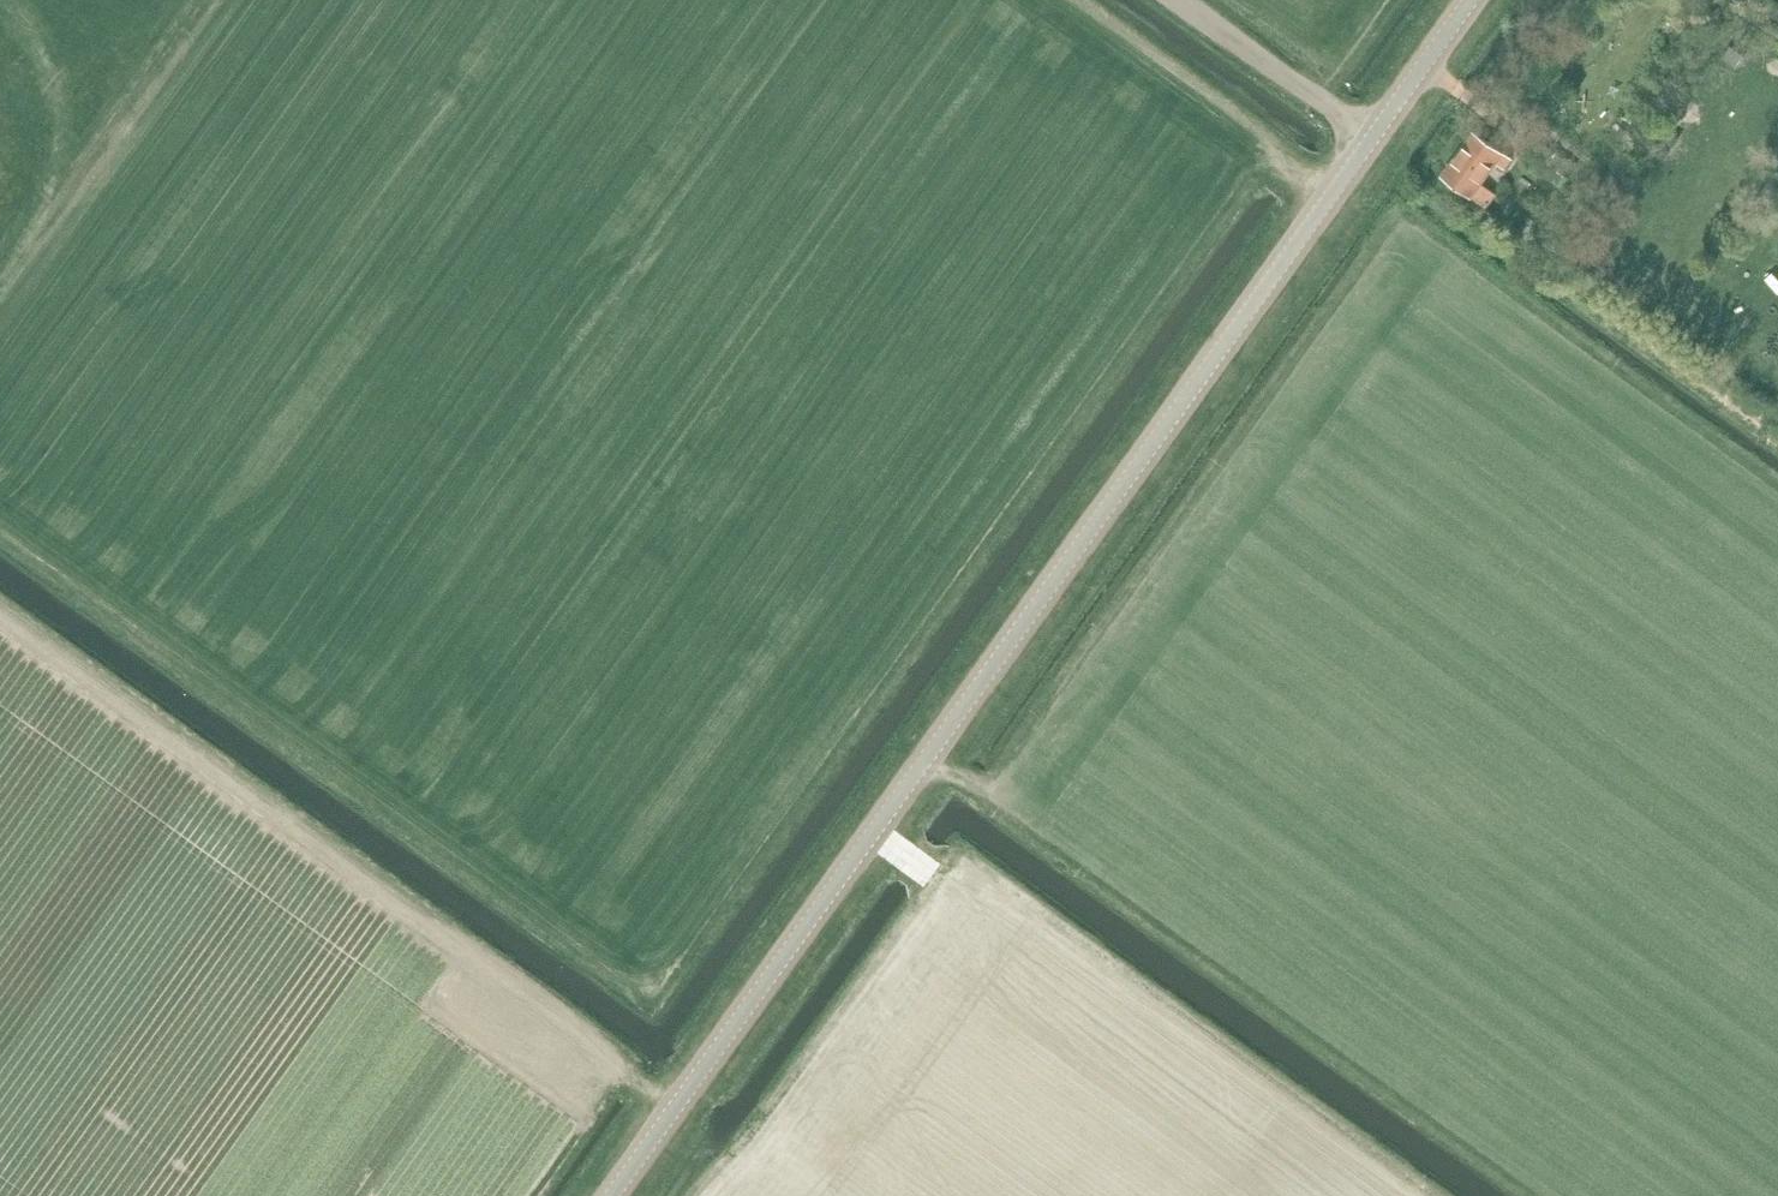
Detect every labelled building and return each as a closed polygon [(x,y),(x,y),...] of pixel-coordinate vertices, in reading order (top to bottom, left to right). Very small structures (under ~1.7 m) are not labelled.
[(1475,133),(1442,178),(1485,209),(1495,194),(1480,184),(1495,164),(1503,170),(1511,160),(1475,133)]
